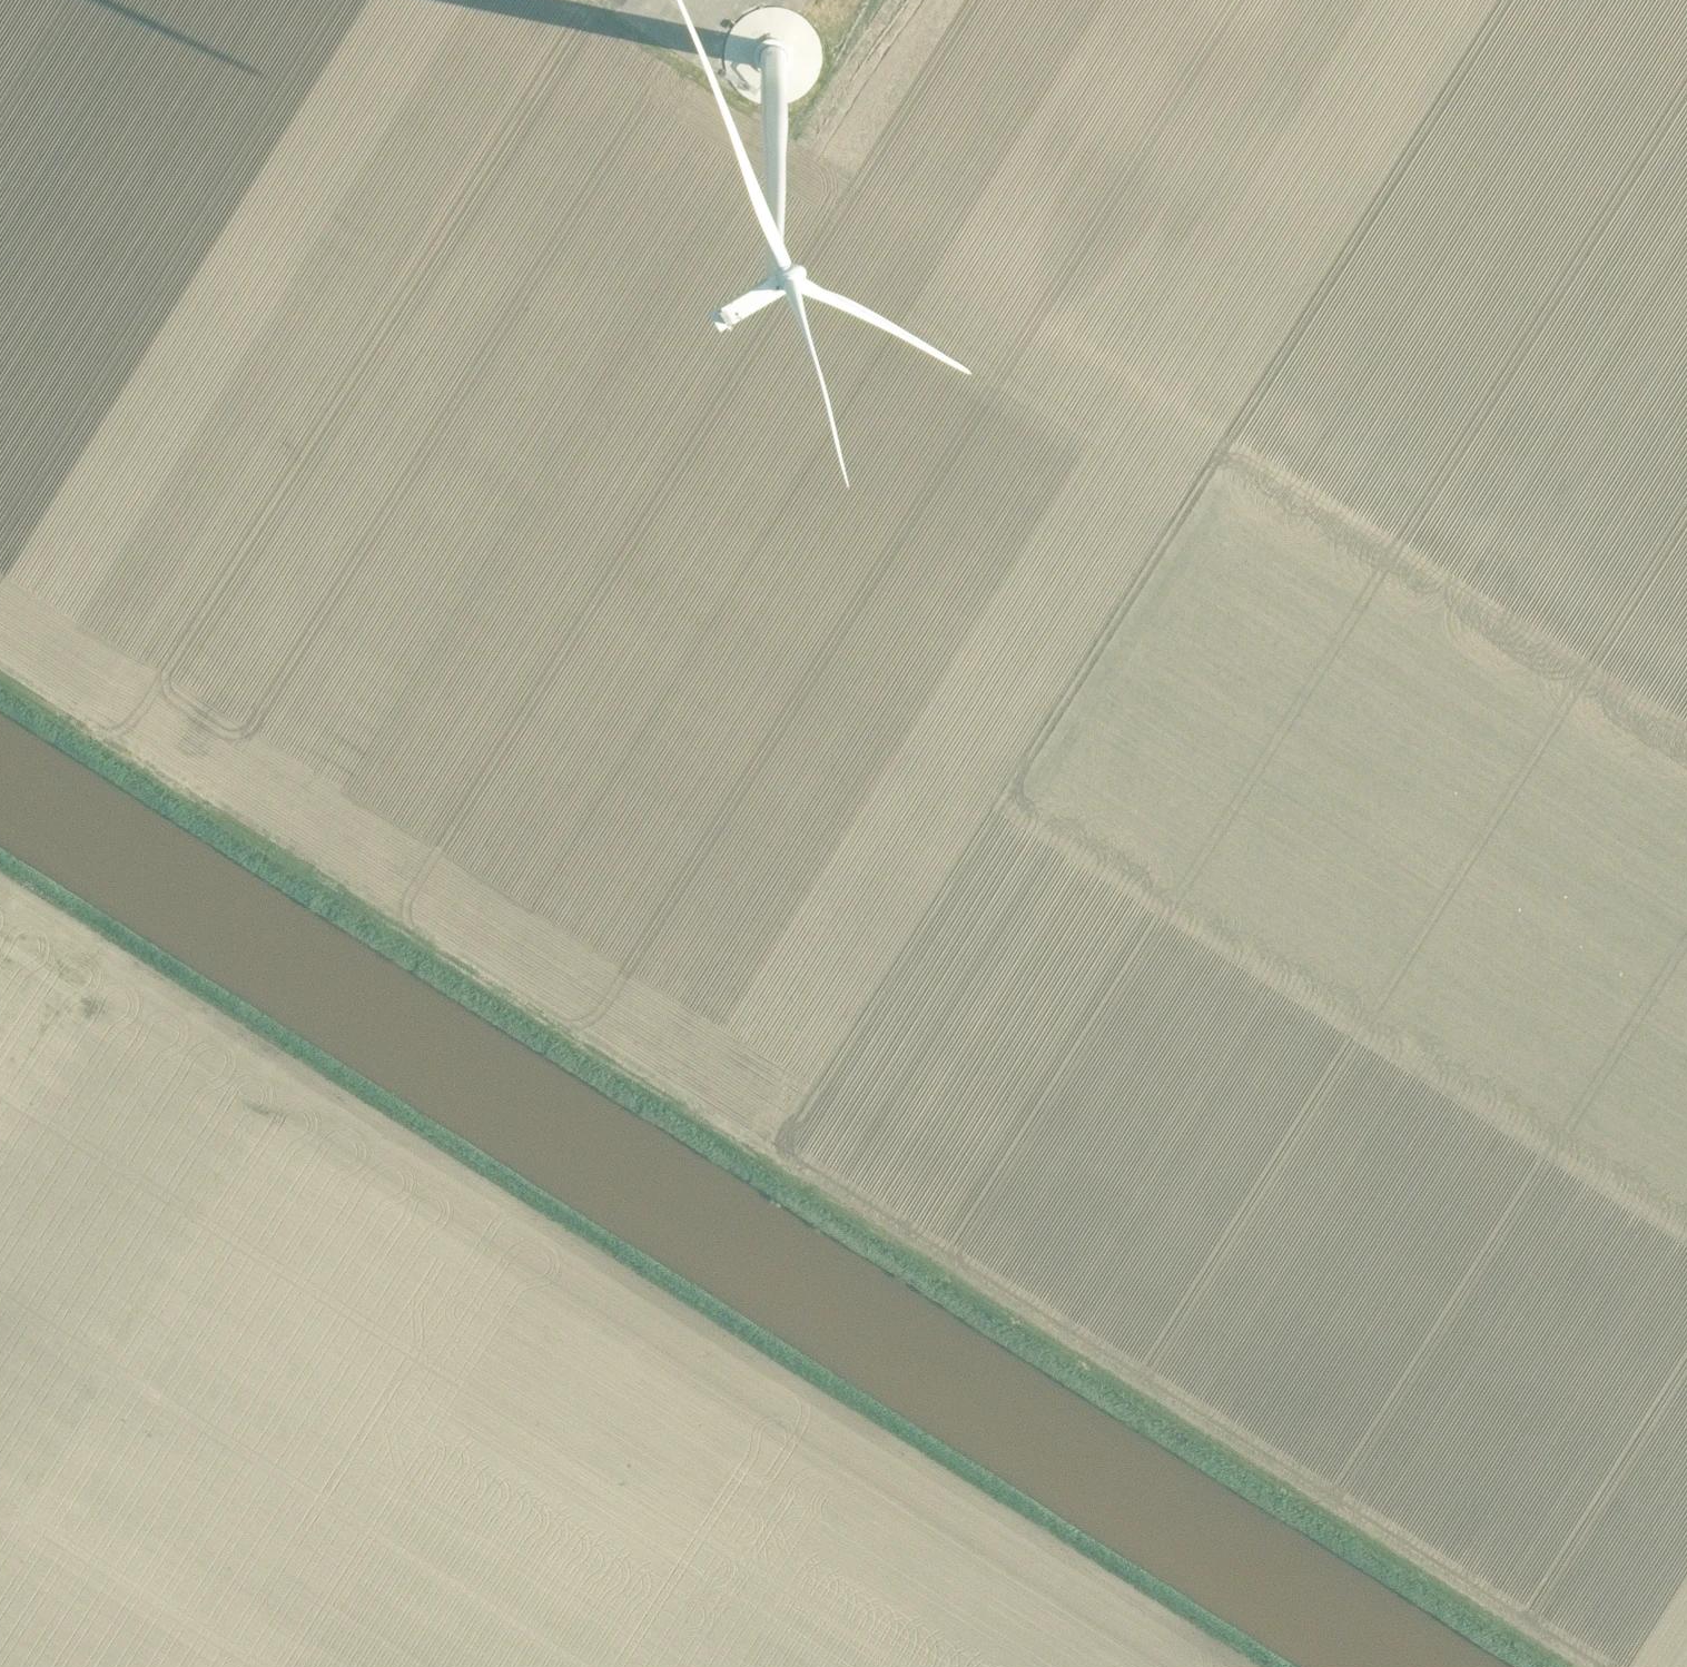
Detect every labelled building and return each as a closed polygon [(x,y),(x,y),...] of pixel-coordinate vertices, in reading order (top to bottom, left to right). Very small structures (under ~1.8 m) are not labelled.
[(784,56),(784,53),(784,51),(784,49),(783,47),(782,45),(780,44),(779,42),(777,41),(775,41),(773,40),(771,40),(769,40),(767,41),(765,41),(763,42),(761,44),(760,45),(759,47),(758,49),(757,51),(757,53),(757,56),(758,58),(759,60),(760,61),(761,63),(763,64),(765,65),(767,66),(769,67),(771,67),(773,67),(775,66),(777,65),(779,64),(780,63),(782,61),(783,60),(784,58),(784,56)]
